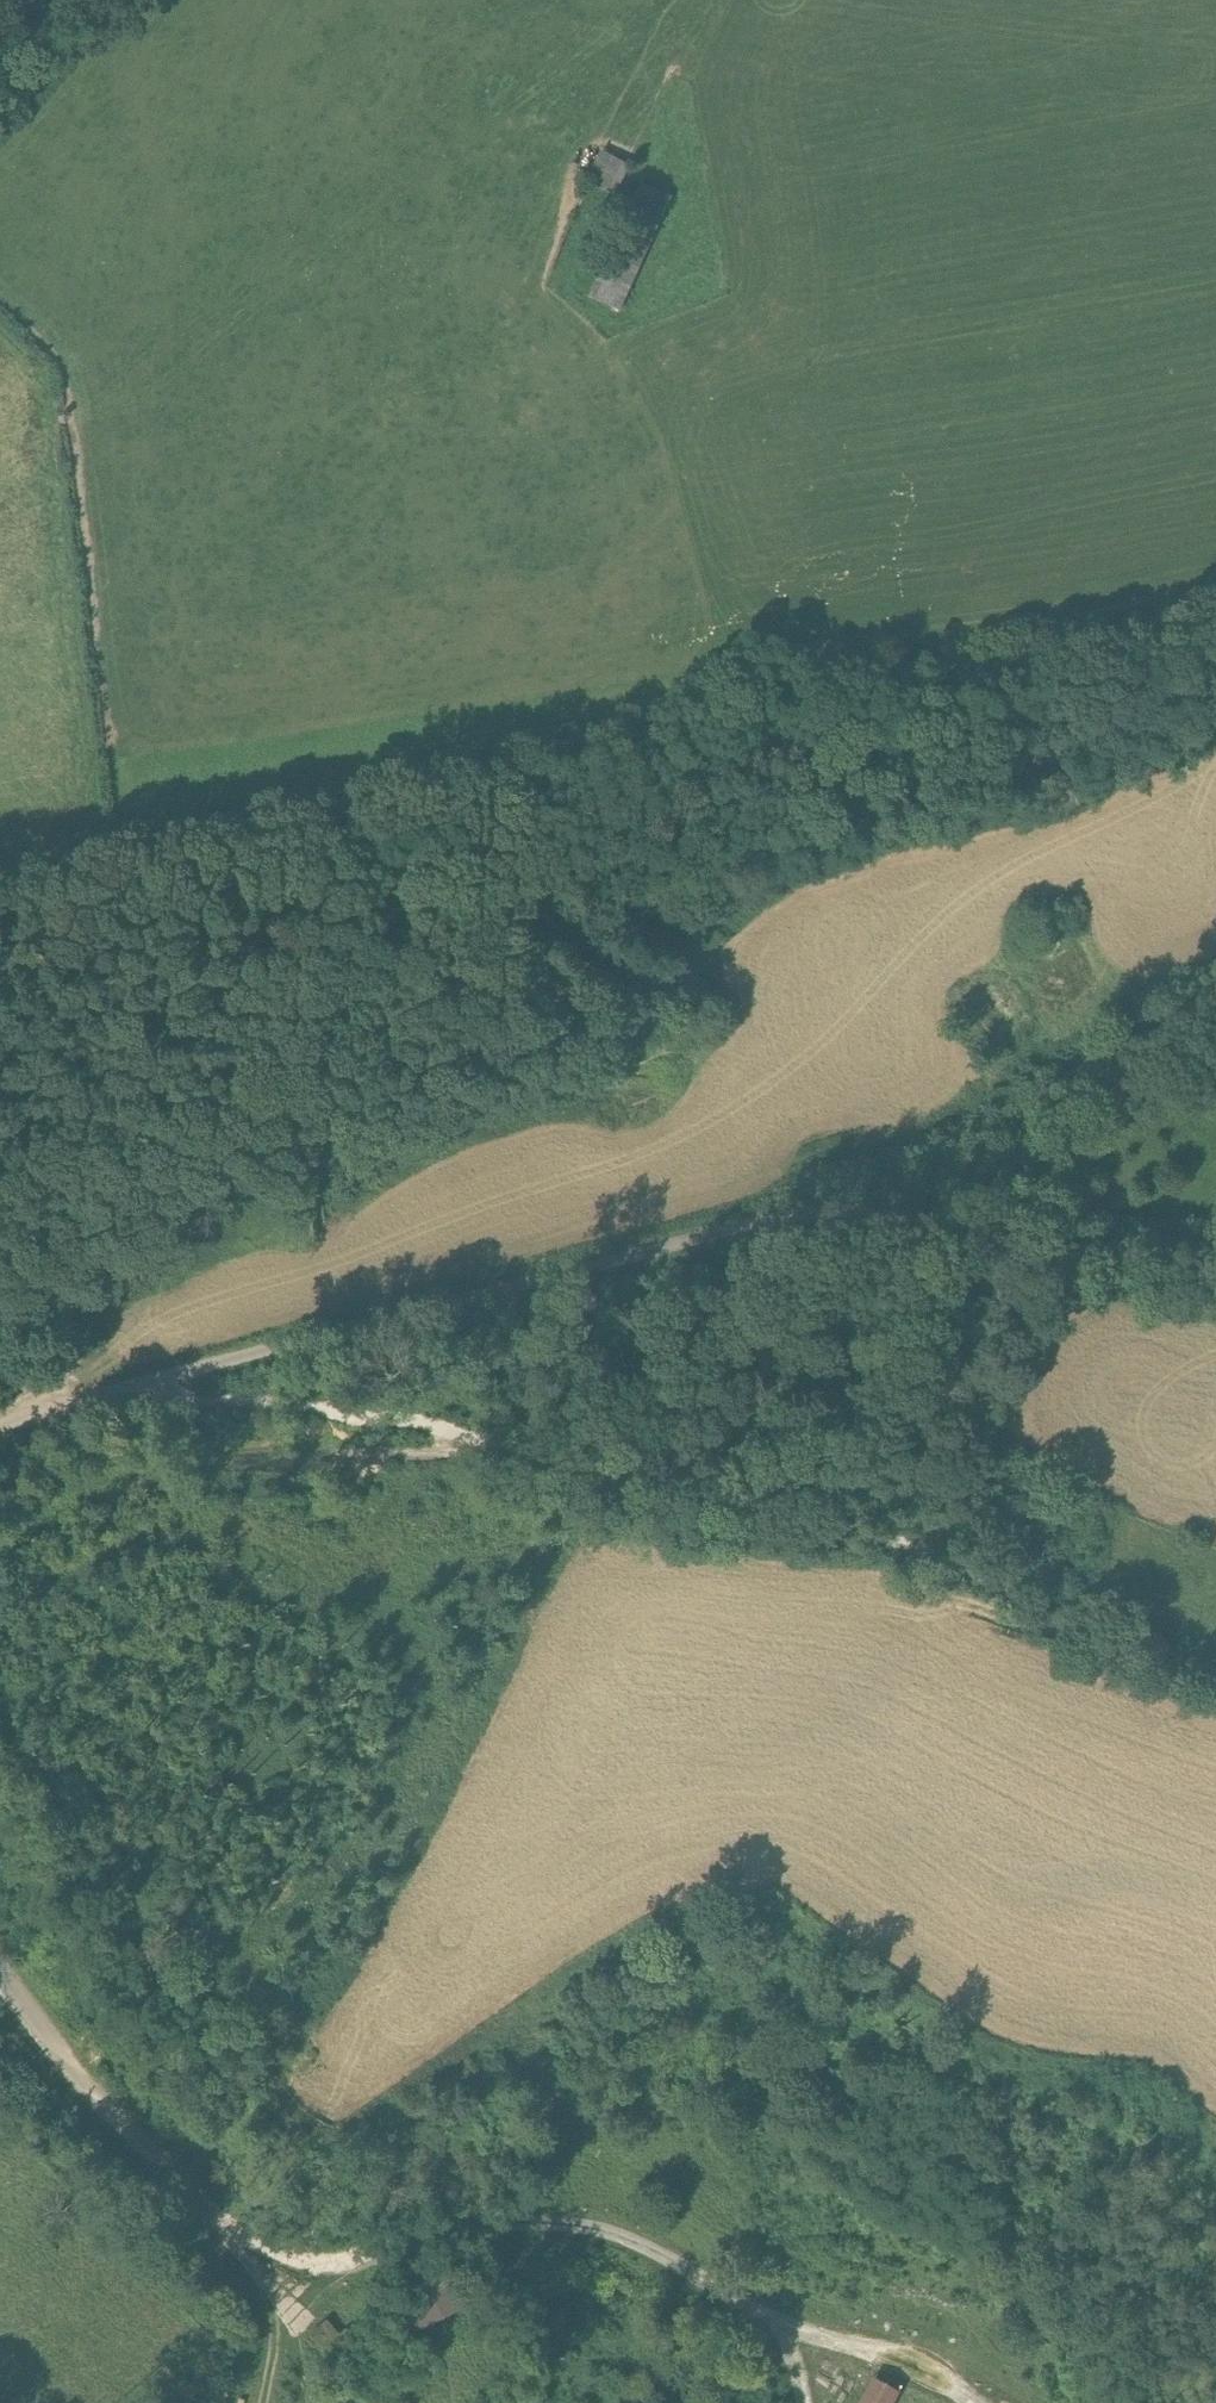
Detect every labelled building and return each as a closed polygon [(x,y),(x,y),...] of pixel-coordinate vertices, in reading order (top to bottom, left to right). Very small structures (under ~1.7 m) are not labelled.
[(591,169),(620,184),(632,159),(603,144),(591,169)] [(620,311),(672,196),(641,182),(589,297),(620,311)] [(455,2266),(399,2292),(417,2329),(471,2304),(455,2266)] [(327,2318),(310,2333),(338,2366),(355,2352),(357,2355),(379,2335),(365,2319),(351,2332),(347,2327),(340,2333),(327,2318)]
